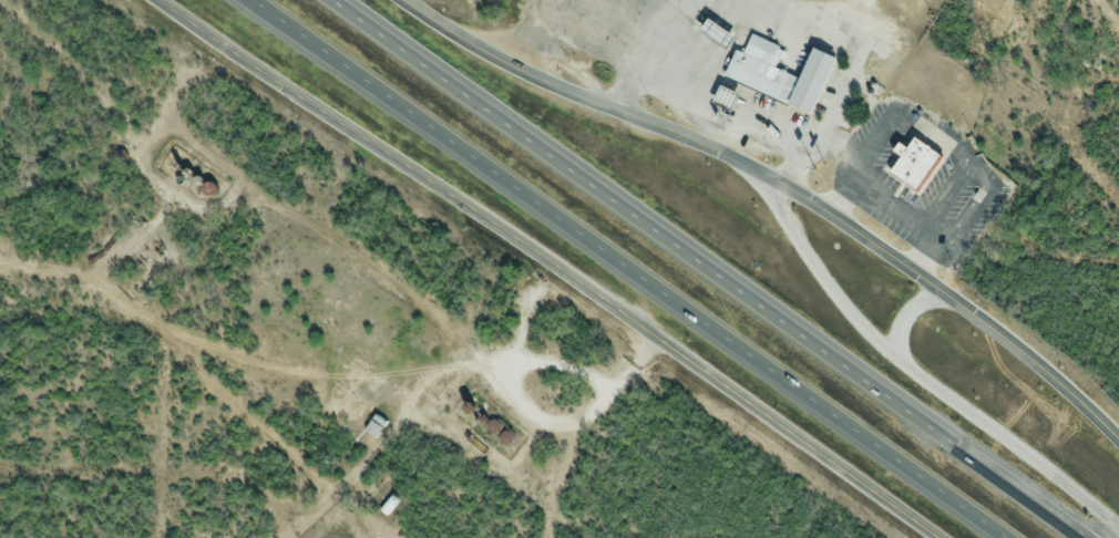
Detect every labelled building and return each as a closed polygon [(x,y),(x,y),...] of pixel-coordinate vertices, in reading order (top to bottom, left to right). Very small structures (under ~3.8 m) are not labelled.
[(721,82),(809,118),(832,60),(808,50),(795,80),(766,69),(771,58),(736,44),(721,82)] [(911,139),(904,151),(892,146),(886,155),(895,161),(881,176),(912,197),(943,158),(911,139)] [(364,434),(373,440),(383,422),(373,417),(364,434)]
